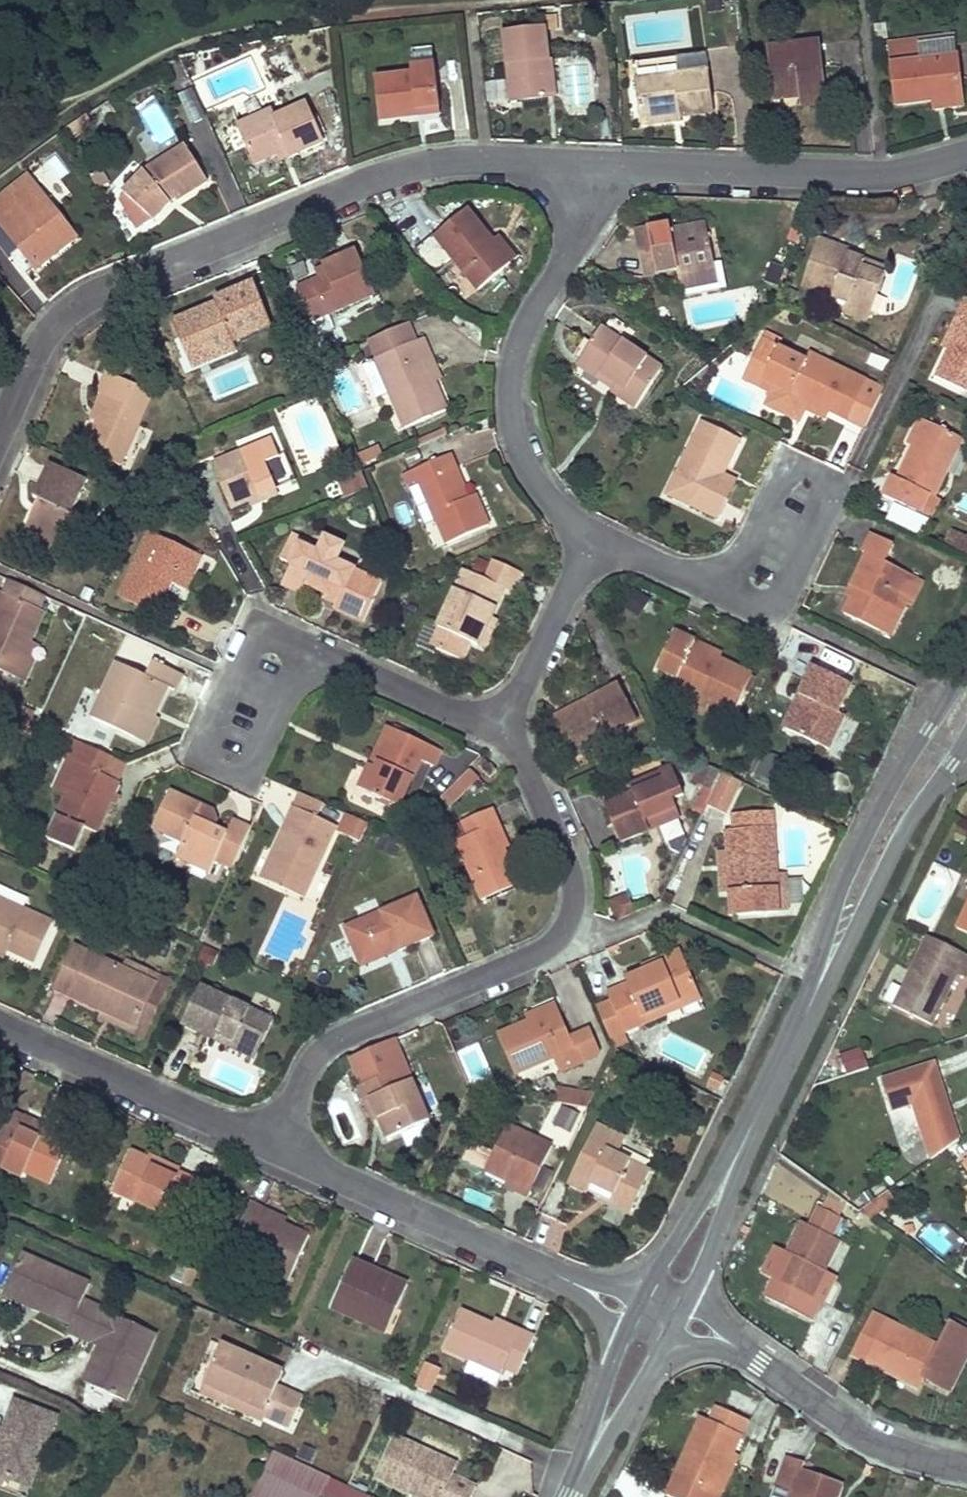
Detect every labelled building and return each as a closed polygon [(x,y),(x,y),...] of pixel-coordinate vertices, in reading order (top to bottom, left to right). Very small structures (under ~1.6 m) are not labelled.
[(720,0),(706,0),(708,13),(721,12),(720,0)] [(546,98),(542,61),(548,60),(545,30),(558,28),(556,15),(541,16),(543,28),(503,32),(508,79),(510,102),(546,98)] [(886,39),(885,24),(874,25),(876,39),(886,39)] [(955,58),(954,43),(919,48),(918,42),(889,45),(892,66),(955,58)] [(819,84),(818,79),(824,78),(820,43),(767,50),(773,98),(799,94),(801,106),(827,103),(824,83),(819,84)] [(435,65),(433,47),(411,50),(413,67),(435,65)] [(961,98),(957,58),(955,58),(892,66),(897,105),(934,101),(961,98)] [(555,97),(551,60),(548,60),(542,61),(546,98),(555,97)] [(440,108),(435,65),(413,67),(411,67),(411,74),(375,78),(380,122),(418,117),(417,111),(440,108)] [(713,114),(708,72),(635,81),(639,116),(678,111),(679,118),(680,118),(713,114)] [(510,102),(508,79),(486,82),(488,104),(510,102)] [(962,105),(961,98),(934,101),(935,109),(962,105)] [(323,143),(306,104),(274,118),(271,110),(237,126),(255,165),(277,155),(280,162),(323,143)] [(441,114),(440,108),(417,111),(418,117),(441,114)] [(681,122),(680,118),(679,118),(678,111),(639,116),(640,128),(681,122)] [(91,122),(86,115),(65,128),(70,136),(91,122)] [(207,182),(185,146),(144,172),(124,194),(153,221),(170,203),(167,199),(174,195),(177,199),(177,201),(207,182)] [(107,184),(100,171),(91,176),(98,189),(107,184)] [(29,176),(0,199),(0,223),(36,268),(76,236),(29,176)] [(170,203),(177,199),(174,195),(167,199),(170,203)] [(511,264),(492,240),(467,210),(434,237),(478,291),(511,264)] [(707,233),(706,226),(670,233),(672,240),(707,233)] [(715,270),(707,233),(672,240),(670,233),(670,228),(635,235),(643,278),(676,271),(678,278),(715,270)] [(520,257),(500,233),(492,240),(511,264),(520,257)] [(868,322),(884,277),(846,263),(848,256),(850,252),(818,240),(805,276),(820,281),(816,290),(848,302),(844,313),(868,322)] [(312,324),(376,296),(356,251),(322,266),(323,269),(327,277),(319,281),(297,291),(312,324)] [(887,270),(848,256),(846,263),(884,277),(887,270)] [(327,277),(323,269),(315,273),(319,281),(327,277)] [(718,283),(715,270),(678,278),(681,290),(718,283)] [(816,290),(820,281),(805,276),(802,285),(816,290)] [(232,341),(269,326),(253,286),(215,301),(217,305),(219,310),(208,314),(206,310),(175,322),(188,355),(214,345),(217,354),(235,347),(232,341)] [(792,305),(797,292),(788,289),(783,303),(792,305)] [(966,299),(958,319),(963,322),(950,348),(936,378),(966,392),(966,299)] [(208,314),(219,310),(217,305),(206,310),(208,314)] [(950,348),(963,322),(958,319),(945,346),(950,348)] [(446,411),(434,384),(423,357),(429,355),(423,339),(416,343),(408,324),(369,340),(377,360),(375,360),(390,394),(405,429),(446,411)] [(635,409),(662,368),(601,328),(590,344),(591,345),(597,349),(588,364),(617,384),(613,390),(611,393),(635,409)] [(864,428),(883,390),(810,353),(806,360),(772,343),(775,336),(767,332),(753,359),(770,367),(760,386),(772,393),(766,404),(799,420),(806,408),(809,401),(830,411),(864,428)] [(192,364),(217,354),(214,345),(188,355),(192,364)] [(617,384),(588,364),(597,349),(591,345),(577,366),(613,390),(617,384)] [(887,367),(890,359),(876,353),(873,361),(887,367)] [(440,381),(429,355),(423,357),(434,384),(440,381)] [(760,386),(770,367),(753,359),(743,378),(760,386)] [(390,394),(375,360),(362,366),(376,400),(390,394)] [(119,465),(152,394),(108,374),(98,394),(102,396),(109,399),(98,422),(85,450),(119,465)] [(98,422),(109,399),(102,396),(92,419),(98,422)] [(830,411),(809,401),(806,408),(826,418),(830,411)] [(912,447),(925,421),(919,418),(907,444),(912,447)] [(934,497),(961,439),(925,421),(912,447),(898,479),(892,476),(882,496),(930,519),(939,499),(934,497)] [(720,497),(729,479),(723,476),(717,473),(721,465),(726,467),(740,440),(702,422),(667,494),(719,520),(728,501),(720,497)] [(419,447),(447,435),(445,430),(417,442),(419,447)] [(276,490),(266,463),(279,457),(272,439),(212,464),(230,509),(249,501),(275,490),(276,490)] [(384,456),(380,447),(362,454),(366,463),(384,456)] [(422,461),(417,451),(405,456),(409,466),(422,461)] [(366,463),(362,454),(357,457),(361,465),(366,463)] [(489,526),(476,495),(469,498),(463,500),(451,471),(457,469),(451,455),(403,475),(408,489),(420,483),(446,544),(489,526)] [(723,476),(726,467),(721,465),(717,473),(723,476)] [(64,544),(77,515),(73,513),(87,484),(48,467),(34,499),(39,500),(24,536),(53,548),(64,544)] [(469,498),(457,469),(451,471),(463,500),(469,498)] [(369,491),(362,473),(337,483),(345,501),(369,491)] [(728,501),(737,483),(729,479),(720,497),(728,501)] [(251,506),(277,495),(275,490),(249,501),(251,506)] [(314,562),(321,546),(292,533),(290,538),(302,543),(296,556),(313,564),(314,562)] [(910,606),(922,581),(885,563),(894,545),(871,533),(862,552),(867,554),(851,586),(856,589),(852,598),(844,613),(879,630),(894,598),(906,603),(910,606)] [(951,551),(959,535),(952,533),(945,548),(951,551)] [(186,590),(201,558),(148,534),(120,597),(151,612),(166,580),(172,583),(186,590)] [(966,554),(966,540),(959,535),(951,551),(965,558),(966,554)] [(53,548),(24,536),(20,543),(49,556),(67,549),(64,544),(53,548)] [(364,621),(382,582),(351,567),(337,561),(340,556),(342,550),(323,541),(321,546),(314,562),(313,564),(296,556),(302,543),(290,538),(280,558),(291,563),(282,583),(302,592),(306,583),(327,594),(338,598),(336,603),(334,607),(342,610),(362,619),(364,621)] [(351,567),(353,562),(340,556),(337,561),(351,567)] [(482,576),(489,563),(478,558),(472,572),(482,576)] [(490,618),(503,589),(510,592),(520,572),(493,560),(484,579),(465,571),(438,628),(450,633),(442,651),(460,660),(468,642),(478,646),(490,618)] [(157,615),(172,583),(166,580),(151,612),(157,615)] [(43,612),(39,610),(45,597),(10,581),(4,594),(0,592),(0,671),(13,677),(30,641),(43,612)] [(852,598),(856,589),(851,586),(847,596),(852,598)] [(639,616),(649,600),(635,591),(625,607),(639,616)] [(336,603),(338,598),(327,594),(325,598),(336,603)] [(890,636),(906,603),(894,598),(879,630),(890,636)] [(483,649),(496,620),(490,618),(478,646),(483,649)] [(442,651),(450,633),(438,628),(428,623),(417,646),(435,654),(436,649),(442,651)] [(745,690),(752,675),(753,674),(719,658),(693,646),(696,641),(676,631),(658,669),(677,678),(674,684),(709,701),(734,713),(745,690)] [(22,681),(39,645),(30,641),(13,677),(22,681)] [(719,658),(721,652),(696,641),(693,646),(719,658)] [(153,717),(166,687),(175,690),(182,675),(153,661),(146,677),(118,664),(93,719),(136,738),(147,714),(153,717)] [(846,716),(838,712),(852,685),(813,666),(799,695),(806,698),(791,730),(830,749),(846,716)] [(749,691),(755,677),(752,675),(745,690),(749,691)] [(709,701),(674,684),(668,696),(703,713),(709,701)] [(606,737),(637,721),(619,685),(588,701),(591,705),(555,724),(571,755),(606,737)] [(791,730),(806,698),(799,695),(784,727),(791,730)] [(555,724),(591,705),(588,701),(552,719),(555,724)] [(35,716),(25,711),(23,715),(33,720),(35,716)] [(147,743),(158,719),(153,717),(147,714),(136,738),(147,743)] [(832,745),(846,752),(857,729),(843,722),(832,745)] [(397,812),(421,761),(434,767),(441,751),(389,727),(373,760),(379,763),(376,768),(371,766),(360,789),(380,799),(378,804),(397,812)] [(573,759),(608,742),(606,737),(571,755),(573,759)] [(76,764),(84,745),(74,740),(71,746),(76,749),(69,762),(76,764)] [(112,804),(116,796),(122,784),(119,783),(106,776),(114,758),(84,745),(76,764),(81,766),(68,795),(48,839),(76,852),(87,829),(99,835),(112,804)] [(774,783),(782,765),(764,756),(756,774),(774,783)] [(119,783),(127,765),(114,758),(106,776),(119,783)] [(490,778),(497,770),(485,760),(478,768),(490,778)] [(68,795),(81,766),(76,764),(69,762),(57,790),(68,795)] [(707,805),(722,773),(702,763),(698,771),(702,773),(697,782),(706,786),(695,810),(703,814),(707,805)] [(647,824),(678,811),(673,800),(684,796),(672,767),(633,784),(630,785),(633,793),(629,794),(605,804),(621,843),(650,831),(647,824)] [(464,793),(479,779),(471,771),(456,785),(464,793)] [(697,782),(702,773),(698,771),(694,780),(697,782)] [(726,814),(741,782),(723,774),(707,805),(726,814)] [(449,808),(464,793),(456,785),(442,800),(449,808)] [(233,868),(251,829),(233,821),(226,835),(215,829),(207,825),(213,812),(169,791),(153,828),(184,842),(177,857),(210,872),(216,860),(233,868)] [(299,793),(293,807),(318,818),(324,804),(299,793)] [(118,806),(122,798),(116,796),(112,804),(118,806)] [(278,854),(266,881),(304,898),(336,827),(318,818),(293,807),(273,851),(278,854)] [(520,885),(505,850),(495,827),(499,825),(493,810),(463,822),(469,837),(457,842),(482,901),(520,885)] [(650,831),(681,818),(678,811),(647,824),(650,831)] [(215,829),(218,824),(213,812),(207,825),(215,829)] [(776,874),(772,813),(733,816),(734,832),(726,833),(728,850),(733,850),(734,870),(729,870),(730,893),(731,915),(779,912),(776,874)] [(360,842),(368,825),(346,814),(338,832),(360,842)] [(662,827),(666,842),(685,836),(681,821),(662,827)] [(509,848),(499,825),(495,827),(505,850),(509,848)] [(390,852),(396,841),(384,836),(379,847),(390,852)] [(679,854),(686,839),(681,837),(668,842),(671,850),(679,854)] [(734,870),(733,850),(728,850),(728,851),(719,851),(722,893),(730,893),(729,870),(734,870)] [(273,851),(261,878),(266,881),(278,854),(273,851)] [(787,912),(785,873),(776,874),(779,912),(787,912)] [(398,951),(434,935),(418,896),(346,927),(362,966),(390,954),(389,951),(397,948),(398,951)] [(53,924),(0,899),(0,946),(8,950),(35,962),(53,924)] [(618,920),(633,913),(629,904),(625,906),(623,905),(622,900),(614,901),(618,920)] [(955,927),(966,933),(966,903),(955,927)] [(958,973),(966,978),(966,974),(966,956),(928,937),(894,1006),(932,1026),(958,973)] [(0,946),(0,955),(5,958),(8,950),(0,946)] [(212,966),(217,953),(205,948),(199,960),(212,966)] [(135,1026),(155,983),(123,969),(85,952),(84,954),(74,949),(56,989),(104,1012),(135,1026)] [(645,971),(682,956),(680,951),(643,966),(645,971)] [(642,1016),(698,993),(682,956),(645,971),(627,979),(628,984),(608,993),(611,1002),(598,1008),(611,1038),(622,1033),(645,1023),(642,1016)] [(170,980),(127,961),(123,969),(155,983),(135,1026),(104,1012),(102,1018),(144,1037),(170,980)] [(263,1044),(273,1021),(200,988),(182,1027),(215,1042),(219,1032),(227,1036),(225,1039),(258,1054),(263,1044)] [(645,1023),(700,999),(698,993),(642,1016),(645,1023)] [(529,1022),(558,1010),(556,1003),(527,1016),(529,1022)] [(599,1050),(590,1029),(570,1038),(558,1010),(529,1022),(498,1035),(514,1075),(554,1058),(560,1072),(597,1056),(599,1050)] [(258,1054),(225,1039),(227,1036),(219,1032),(215,1042),(241,1054),(255,1060),(258,1054)] [(627,1042),(622,1033),(611,1038),(615,1047),(627,1042)] [(869,1068),(862,1047),(841,1054),(847,1075),(869,1068)] [(960,1140),(935,1063),(882,1080),(893,1112),(914,1105),(932,1160),(960,1140)] [(430,1121),(406,1067),(358,1087),(364,1102),(371,1099),(379,1119),(388,1139),(430,1121)] [(724,1078),(712,1073),(707,1086),(718,1091),(724,1078)] [(588,1108),(594,1095),(561,1089),(558,1103),(588,1108)] [(379,1119),(371,1099),(364,1102),(373,1122),(379,1119)] [(578,1114),(562,1107),(554,1124),(570,1132),(578,1114)] [(43,1133),(46,1126),(11,1110),(4,1128),(18,1134),(20,1129),(40,1138),(42,1132),(43,1133)] [(527,1198),(552,1147),(507,1125),(485,1171),(508,1182),(514,1185),(512,1190),(527,1198)] [(630,1213),(650,1172),(617,1156),(625,1139),(596,1125),(569,1183),(587,1192),(592,1183),(614,1194),(610,1203),(630,1213)] [(69,1145),(43,1133),(42,1132),(40,1138),(20,1129),(18,1134),(4,1128),(0,1138),(0,1168),(23,1178),(25,1173),(51,1184),(69,1145)] [(175,1219),(193,1178),(179,1172),(176,1177),(145,1164),(147,1158),(131,1151),(113,1192),(175,1219)] [(180,1169),(149,1155),(147,1158),(145,1164),(176,1177),(179,1172),(180,1169)] [(514,1185),(508,1182),(506,1187),(512,1190),(514,1185)] [(872,1219),(897,1202),(889,1191),(860,1211),(872,1219)] [(288,1280),(309,1236),(284,1224),(262,1214),(264,1210),(249,1203),(227,1252),(288,1280)] [(826,1268),(840,1241),(832,1237),(841,1219),(818,1207),(809,1226),(802,1222),(788,1251),(775,1244),(761,1273),(773,1280),(765,1297),(812,1320),(835,1273),(826,1268)] [(286,1220),(264,1210),(262,1214),(284,1224),(286,1220)] [(155,1334),(82,1301),(90,1285),(22,1255),(7,1287),(45,1304),(41,1311),(71,1325),(68,1331),(100,1346),(108,1350),(91,1386),(125,1402),(155,1334)] [(396,1309),(407,1285),(352,1261),(331,1308),(374,1328),(385,1304),(396,1309)] [(181,1283),(188,1268),(177,1263),(171,1279),(181,1283)] [(189,1287),(196,1272),(188,1268),(181,1283),(189,1287)] [(45,1304),(7,1287),(4,1294),(41,1311),(45,1304)] [(385,1333),(396,1309),(385,1304),(374,1328),(385,1333)] [(518,1375),(535,1337),(520,1330),(518,1335),(494,1325),(462,1311),(445,1349),(502,1375),(504,1369),(518,1375)] [(966,1359),(966,1334),(950,1325),(938,1348),(873,1315),(852,1357),(884,1374),(887,1369),(891,1371),(889,1375),(917,1390),(923,1380),(950,1393),(966,1359)] [(520,1330),(496,1320),(494,1325),(518,1335),(520,1330)] [(290,1427),(303,1397),(277,1386),(283,1371),(260,1361),(258,1367),(245,1361),(247,1355),(221,1344),(204,1383),(264,1410),(262,1415),(263,1415),(290,1427)] [(91,1386),(108,1350),(100,1346),(84,1383),(91,1386)] [(258,1367),(260,1361),(247,1355),(245,1361),(258,1367)] [(468,1362),(464,1372),(497,1385),(501,1375),(468,1362)] [(429,1394),(440,1369),(428,1364),(417,1389),(429,1394)] [(264,1410),(204,1383),(199,1393),(261,1420),(263,1415),(262,1415),(264,1410)] [(38,1446),(45,1449),(57,1417),(15,1401),(1,1439),(0,1439),(0,1475),(24,1483),(38,1446)] [(732,1454),(747,1420),(718,1407),(711,1421),(702,1417),(676,1477),(714,1494),(732,1454)] [(477,1488),(452,1477),(457,1466),(442,1459),(440,1463),(417,1453),(419,1448),(395,1437),(377,1477),(420,1496),(472,1496),(477,1488)] [(31,1486),(45,1449),(38,1446),(24,1483),(31,1486)] [(442,1459),(419,1448),(417,1453),(440,1463),(442,1459)] [(306,1492),(315,1472),(275,1453),(253,1496),(318,1496),(306,1492)] [(720,1496),(738,1456),(732,1454),(714,1494),(720,1496)] [(842,1483),(803,1469),(805,1462),(788,1457),(777,1487),(793,1493),(792,1496),(837,1496),(842,1483)] [(371,1496),(315,1472),(306,1492),(318,1496),(371,1496)] [(714,1494),(676,1477),(668,1494),(675,1496),(713,1496),(714,1494)]
